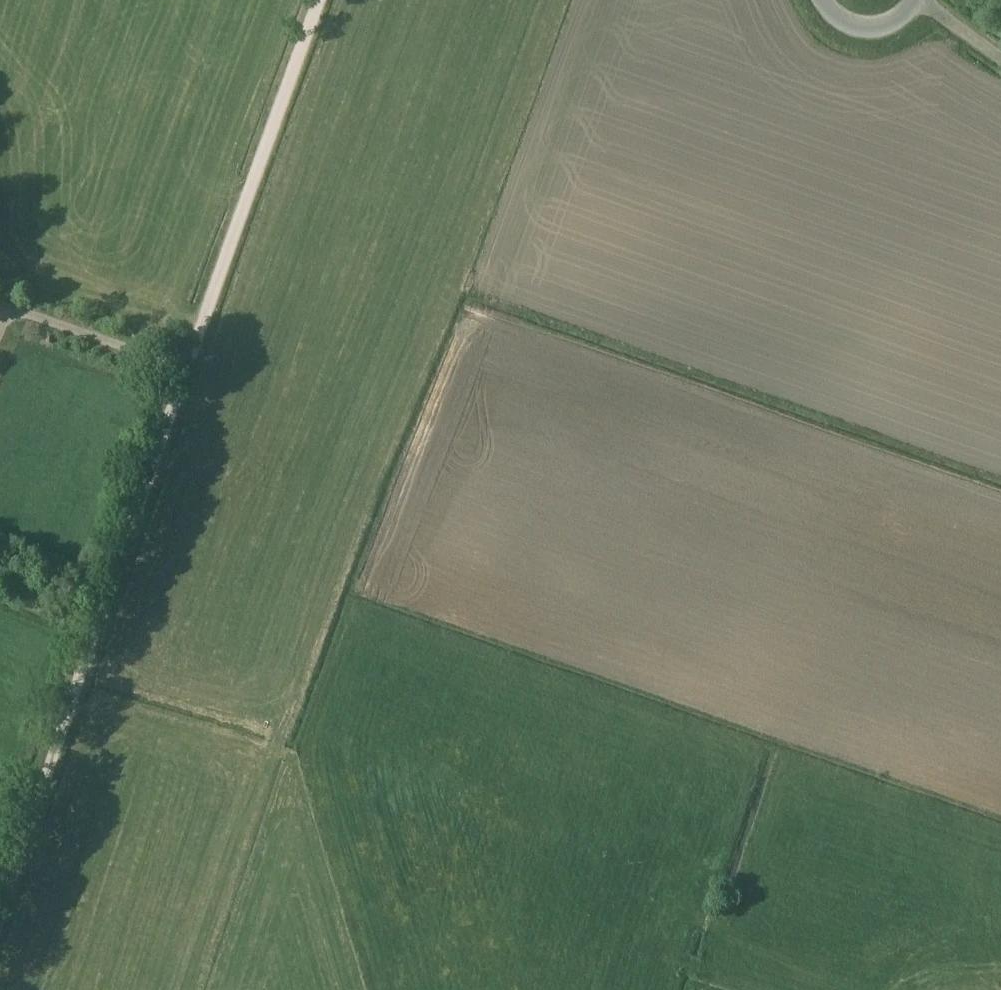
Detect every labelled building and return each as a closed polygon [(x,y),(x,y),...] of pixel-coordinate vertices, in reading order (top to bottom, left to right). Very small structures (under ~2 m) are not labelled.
[(187,254),(185,267),(198,270),(201,256),(187,254)]
